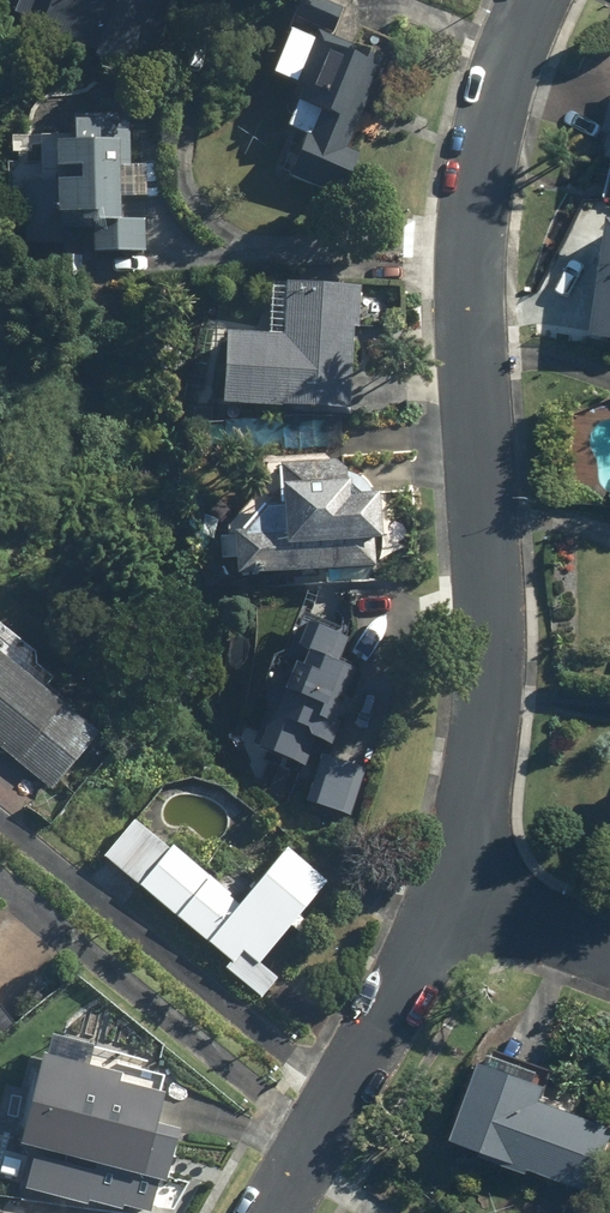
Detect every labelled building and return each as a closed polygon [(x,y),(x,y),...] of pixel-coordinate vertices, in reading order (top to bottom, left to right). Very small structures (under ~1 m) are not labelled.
[(12,18),(41,29),(39,35),(97,57),(95,61),(145,80),(175,0),(19,0),(12,18)] [(289,180),(342,201),(361,156),(351,152),(388,63),(317,34),(294,90),(303,93),(287,132),(306,139),(289,180)] [(56,183),(23,184),(25,249),(63,247),(63,233),(92,232),(93,256),(147,254),(146,220),(121,221),(119,170),(131,170),(129,116),(72,119),(73,146),(54,147),(56,183)] [(608,218),(590,337),(609,340),(609,219),(608,218)] [(221,407),(351,411),(353,330),(359,330),(361,289),(286,287),(285,338),(224,336),(221,407)] [(375,544),(384,543),(380,497),(349,500),(346,473),(335,464),(279,468),(283,518),(266,502),(237,534),(233,534),(237,579),(377,567),(375,544)] [(292,667),(259,752),(304,770),(315,743),(329,749),(359,675),(338,667),(348,643),(305,626),(295,652),(305,656),(299,670),(292,667)] [(51,792),(98,735),(0,656),(0,751),(51,792)] [(366,770),(320,756),(305,805),(351,819),(366,770)] [(261,967),(326,886),(283,852),(239,907),(171,851),(140,889),(231,961),(223,970),(261,1000),(277,980),(261,967)] [(16,1027),(0,1008),(0,1040),(16,1027)] [(45,1055),(40,1054),(17,1146),(165,1182),(172,1152),(150,1147),(163,1093),(160,1092),(164,1076),(153,1073),(156,1062),(49,1036),(45,1055)] [(486,1064),(456,1142),(595,1195),(609,1156),(609,1127),(546,1102),(551,1089),(539,1085),(543,1074),(495,1056),(491,1067),(486,1064)]
